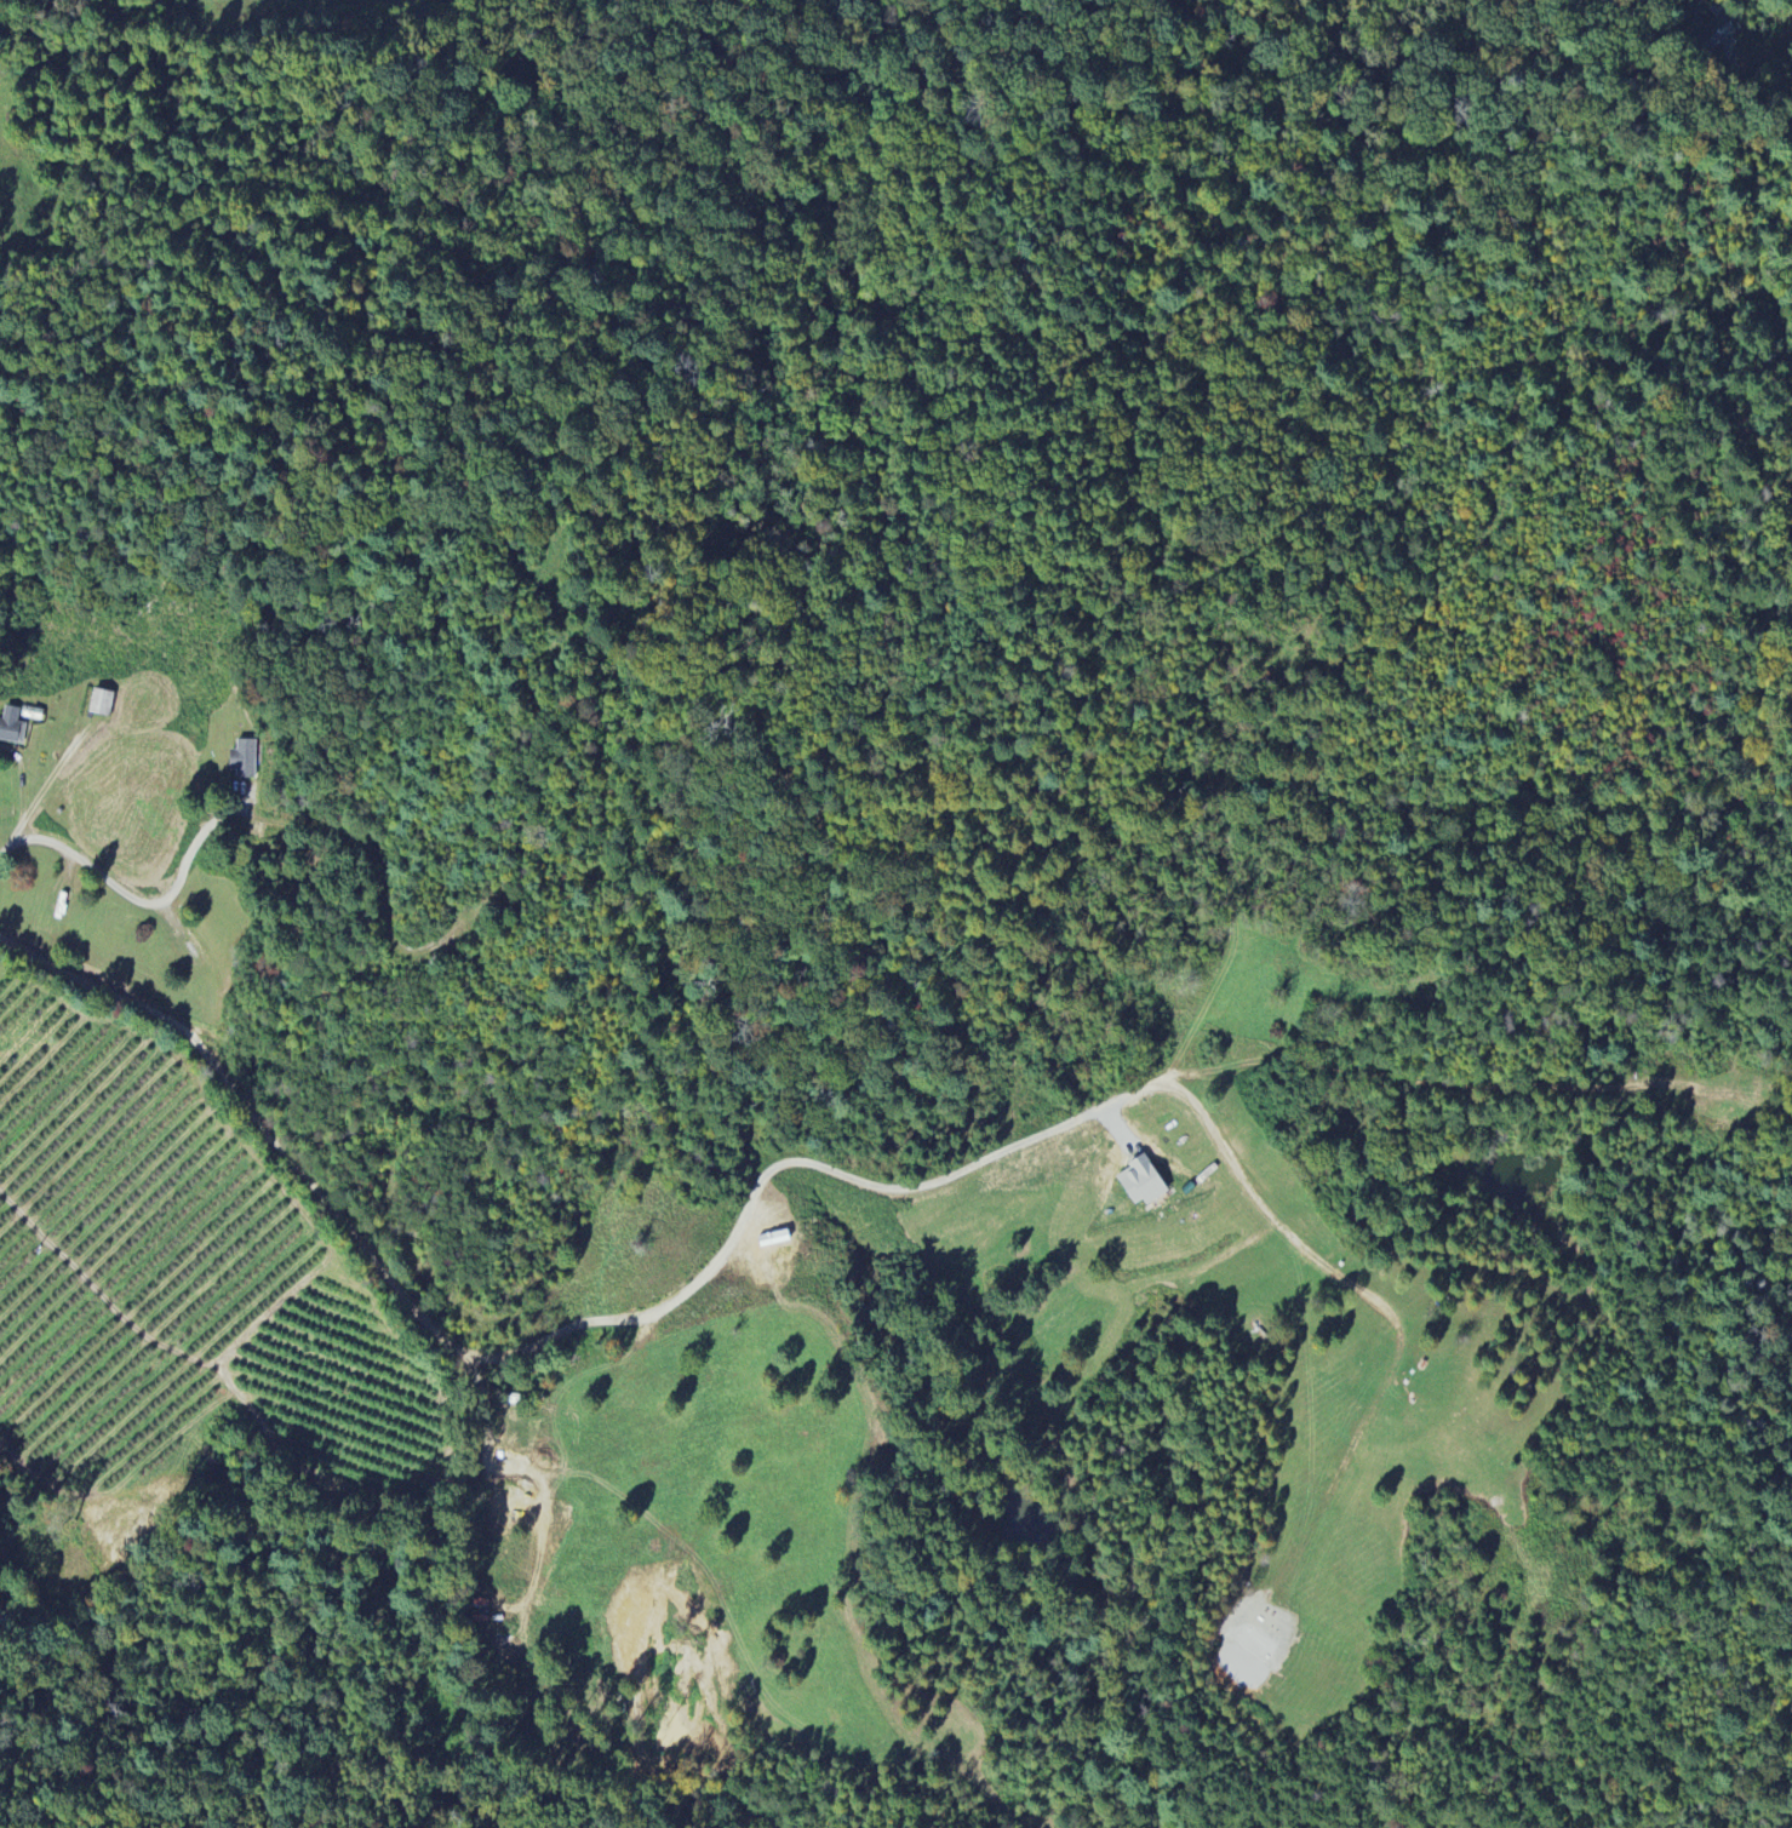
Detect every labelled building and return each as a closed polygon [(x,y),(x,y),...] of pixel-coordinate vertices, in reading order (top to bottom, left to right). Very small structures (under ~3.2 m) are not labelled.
[(1694,41),(1708,57),(1738,29),(1723,13),(1694,41)] [(110,718),(115,694),(94,690),(90,714),(110,718)] [(18,723),(20,710),(6,707),(3,720),(0,720),(0,741),(22,746),(27,726),(18,723)] [(232,780),(256,780),(256,741),(237,741),(237,751),(232,751),(232,780)] [(1135,1207),(1144,1202),(1147,1208),(1170,1194),(1146,1156),(1128,1167),(1130,1170),(1117,1178),(1135,1207)]
